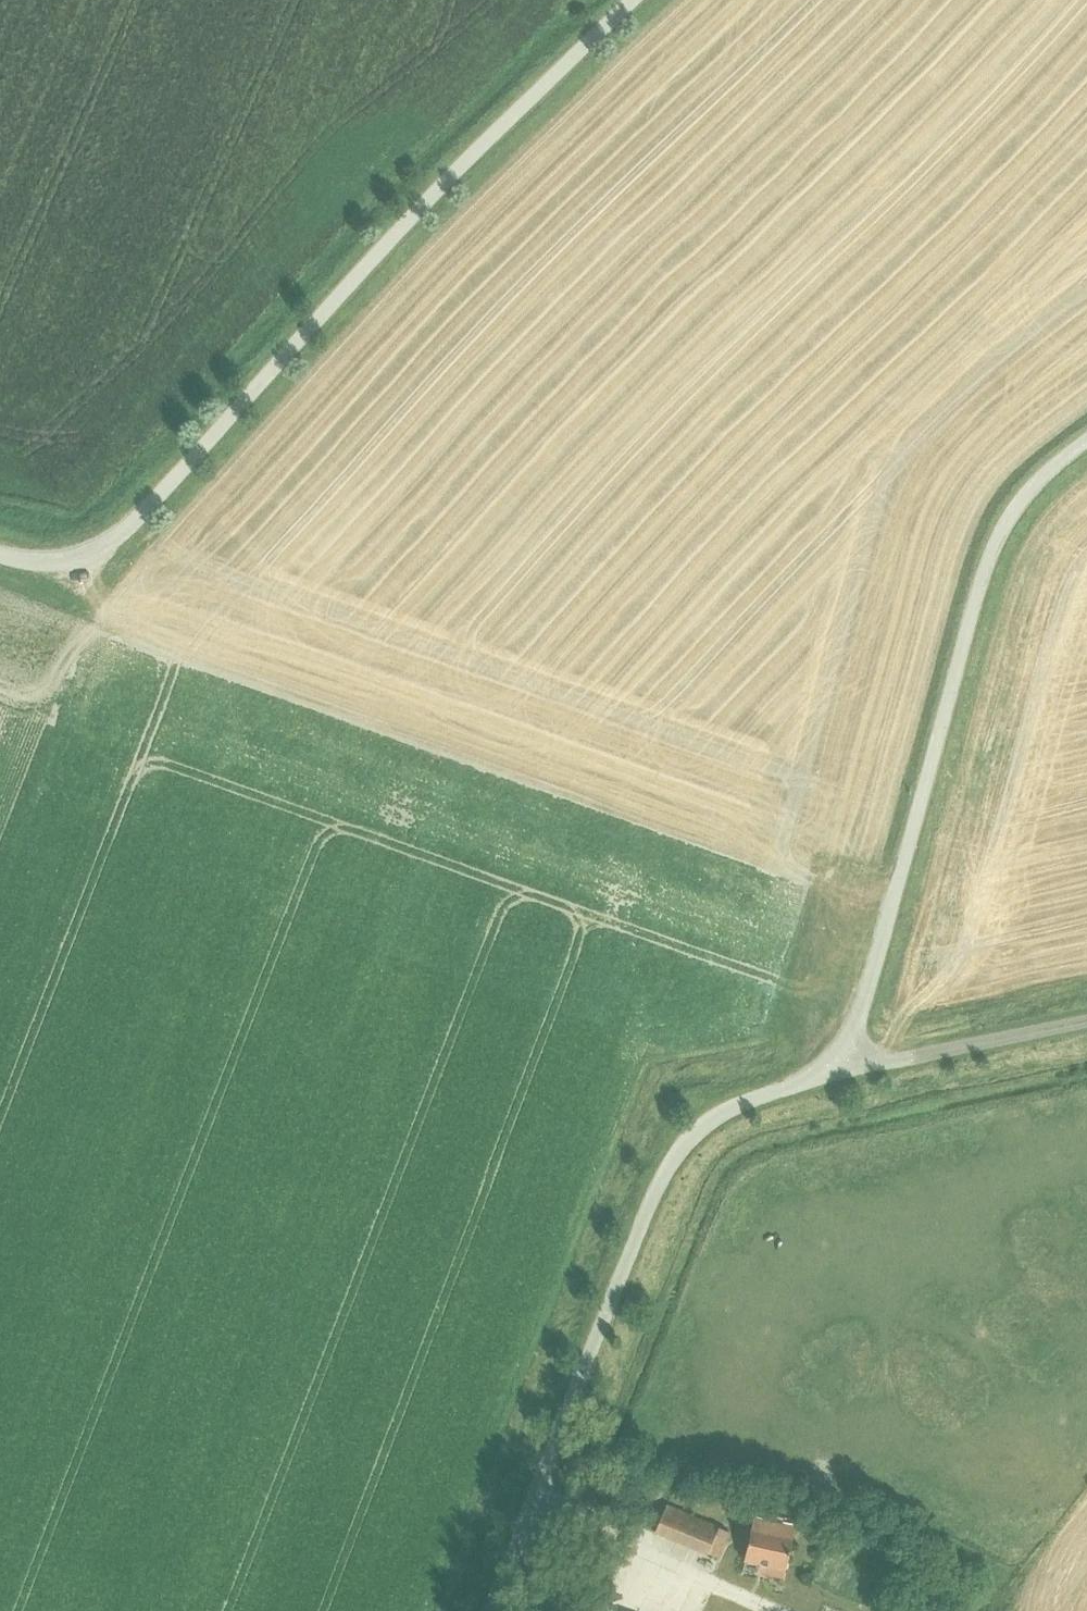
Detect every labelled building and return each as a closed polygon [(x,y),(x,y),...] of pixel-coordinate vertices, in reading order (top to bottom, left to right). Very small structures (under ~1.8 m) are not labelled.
[(717,1560),(728,1534),(665,1507),(654,1533),(717,1560)] [(785,1580),(796,1529),(754,1519),(744,1563),(767,1568),(765,1575),(785,1580)]
